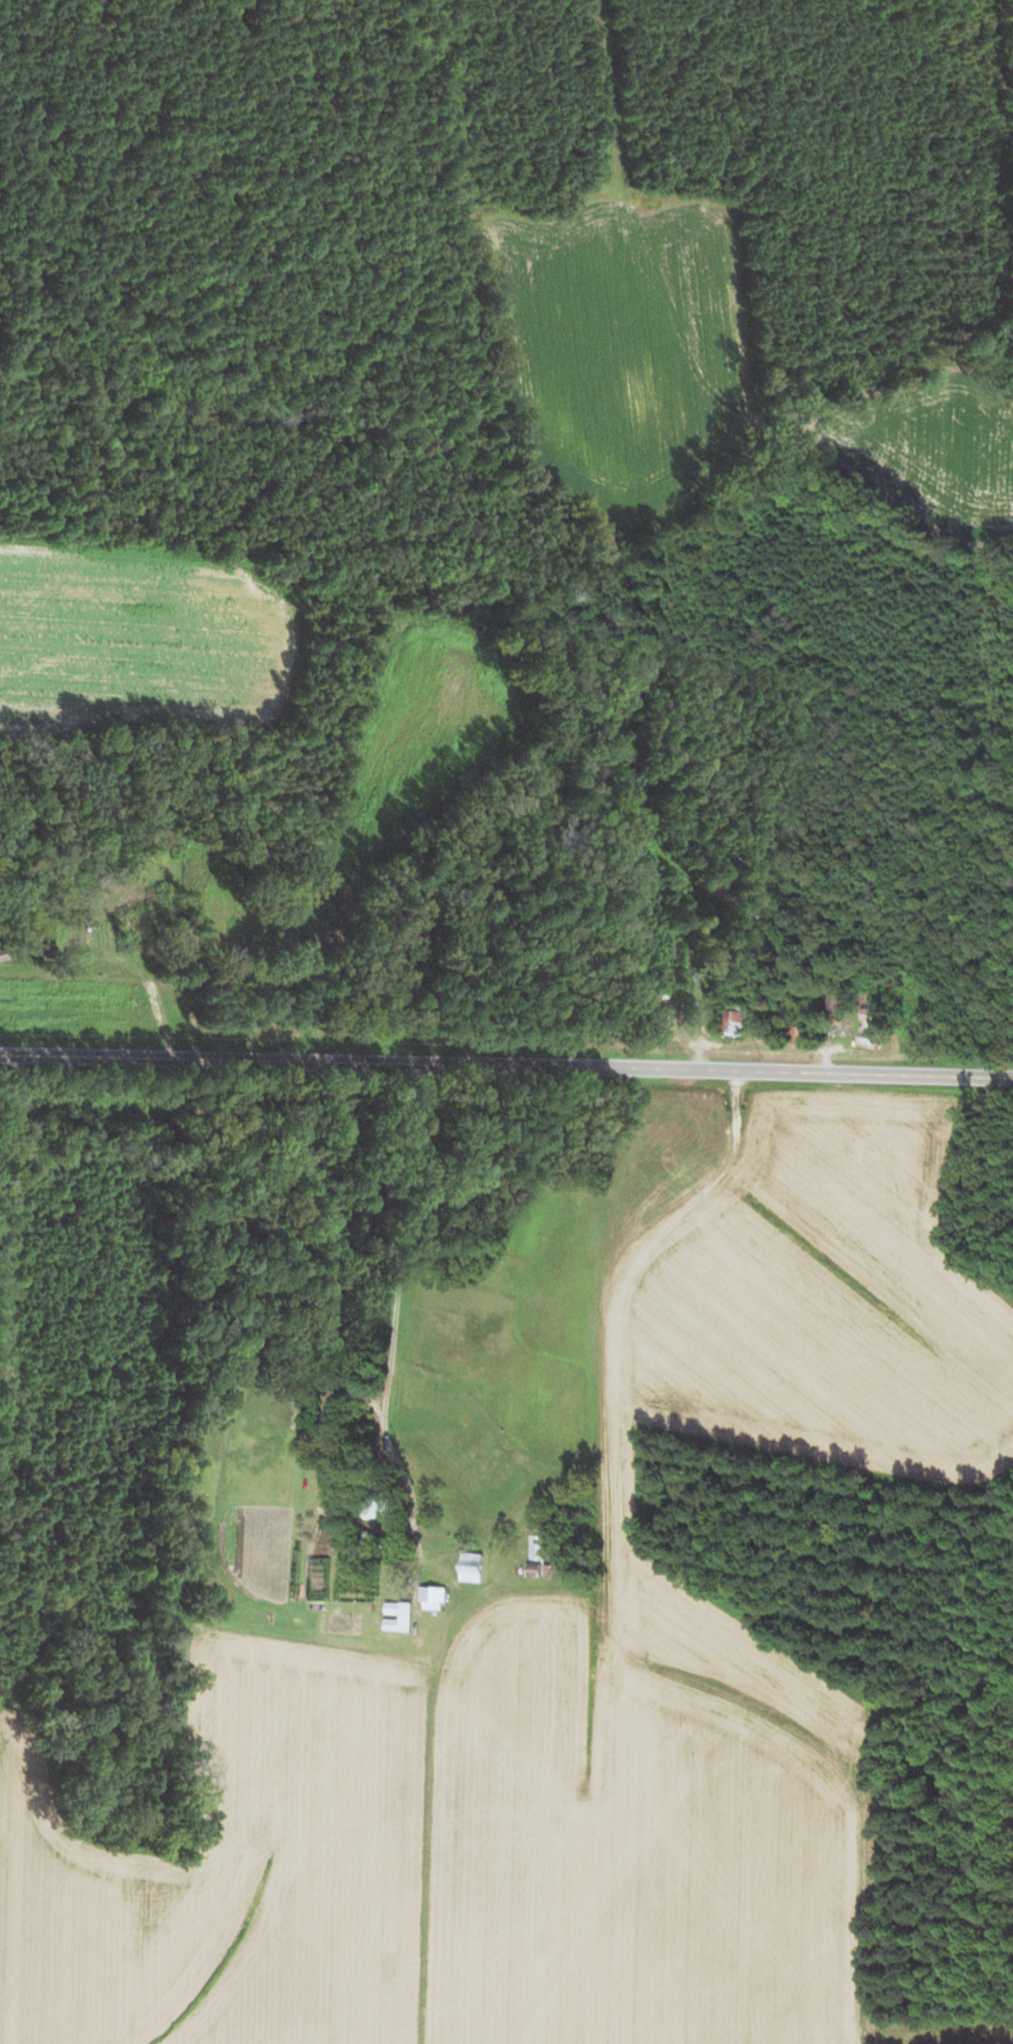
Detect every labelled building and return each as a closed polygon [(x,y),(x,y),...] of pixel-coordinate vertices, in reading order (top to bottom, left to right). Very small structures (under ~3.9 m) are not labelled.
[(743,917),(759,924),(764,913),(749,906),(743,917)] [(874,961),(859,960),(858,974),(874,975),(874,961)] [(848,1011),(848,989),(820,989),(820,1011),(848,1011)] [(721,1039),(743,1039),(743,1009),(721,1009),(721,1039)] [(856,1048),(878,1050),(880,1030),(872,1029),(875,1011),(861,1010),(856,1048)] [(787,1029),(787,1047),(810,1047),(810,1029),(787,1029)] [(543,1537),(528,1537),(528,1579),(543,1579),(543,1537)] [(481,1555),(458,1555),(458,1582),(481,1582),(481,1555)] [(310,1598),(327,1598),(327,1559),(310,1559),(310,1598)] [(444,1589),(419,1589),(419,1611),(444,1611),(444,1589)] [(410,1632),(410,1603),(384,1603),(384,1632),(410,1632)]
